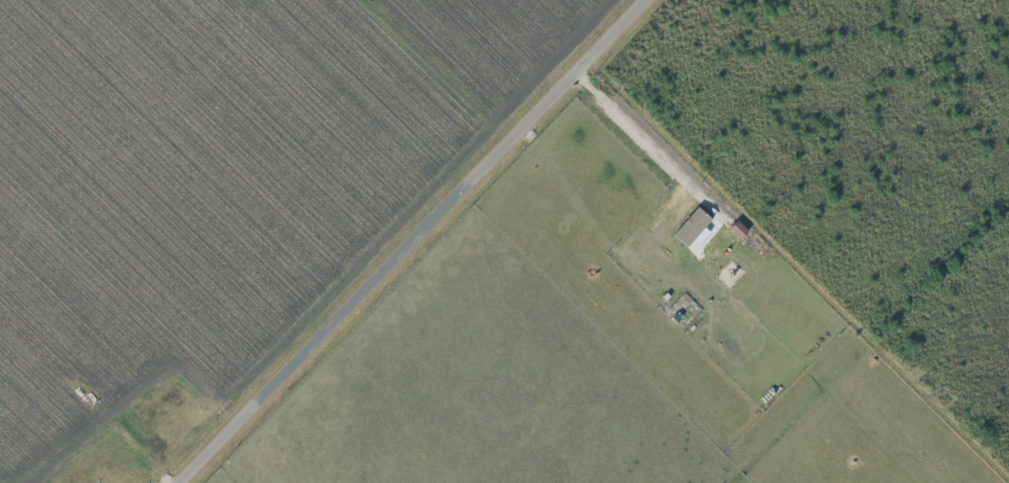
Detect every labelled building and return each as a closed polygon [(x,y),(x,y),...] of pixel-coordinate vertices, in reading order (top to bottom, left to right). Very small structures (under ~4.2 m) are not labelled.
[(694,240),(699,245),(711,232),(706,227),(713,219),(699,207),(674,234),(688,247),(694,240)] [(749,231),(737,221),(730,229),(742,239),(749,231)]
